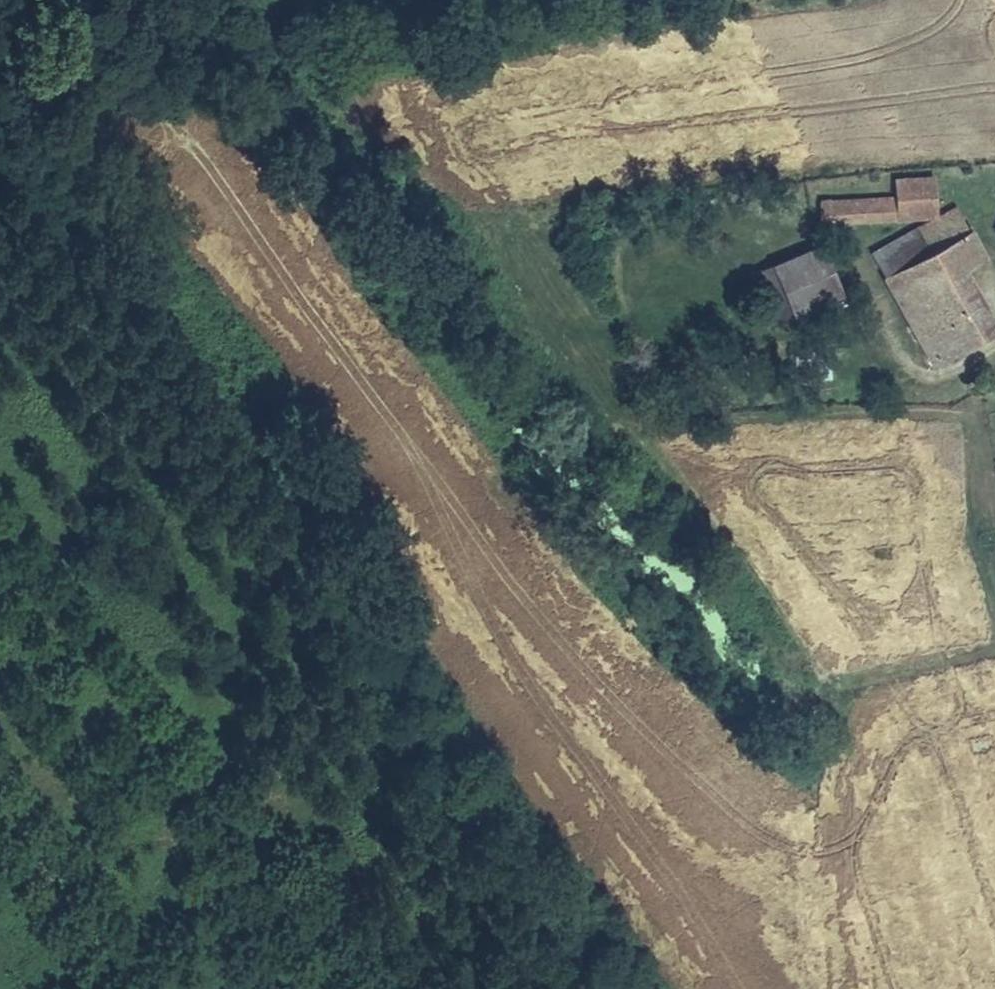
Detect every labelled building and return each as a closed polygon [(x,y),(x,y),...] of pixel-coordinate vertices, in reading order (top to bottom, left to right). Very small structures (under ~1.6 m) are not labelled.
[(824,213),(827,233),(947,218),(942,184),(902,189),(904,203),(824,213)] [(927,236),(938,258),(891,281),(908,315),(937,301),(964,357),(994,343),(994,322),(975,282),(994,272),(994,264),(971,215),(927,236)] [(891,281),(938,258),(927,236),(880,260),(891,281)] [(780,266),(796,311),(844,295),(828,249),(780,266)] [(780,266),(752,275),(768,321),(796,311),(780,266)] [(908,315),(935,372),(964,357),(937,301),(908,315)]
